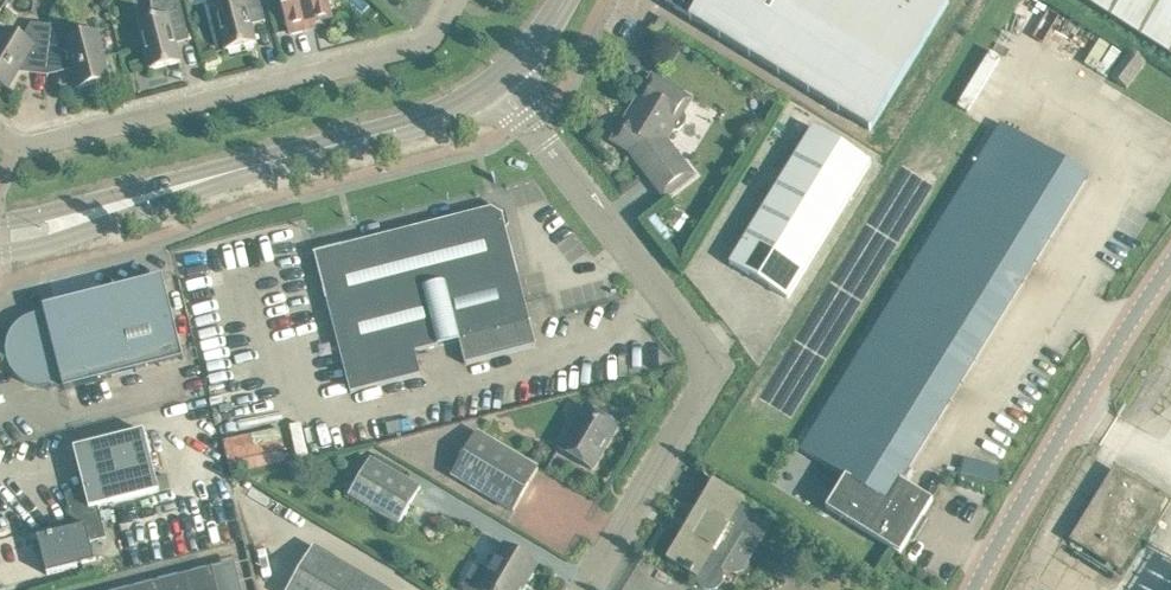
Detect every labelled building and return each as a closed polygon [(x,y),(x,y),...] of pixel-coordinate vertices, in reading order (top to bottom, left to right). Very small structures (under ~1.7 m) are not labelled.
[(181,63),(174,37),(188,34),(182,11),(179,0),(151,0),(152,19),(138,23),(150,70),(181,63)] [(256,44),(250,18),(263,15),(260,0),(228,0),(213,4),(226,51),(256,44)] [(306,31),(304,24),(332,17),(328,0),(281,0),(284,12),(290,35),(306,31)] [(664,2),(689,17),(688,19),(870,131),(949,4),(945,1),(946,0),(665,0),(664,2)] [(1170,57),(1170,0),(1082,0),(1170,57)] [(665,33),(672,23),(661,17),(655,27),(665,33)] [(52,26),(32,24),(23,39),(6,29),(0,40),(0,84),(8,89),(27,58),(35,62),(49,64),(52,26)] [(78,37),(76,28),(52,26),(49,64),(62,65),(71,63),(78,89),(109,81),(97,32),(78,37)] [(1126,89),(1145,64),(1130,53),(1111,78),(1126,89)] [(666,141),(673,130),(679,129),(683,125),(685,120),(683,113),(691,101),(652,77),(624,122),(630,125),(622,138),(616,135),(612,141),(629,152),(665,198),(693,177),(666,141)] [(1087,178),(1001,126),(802,450),(846,477),(826,510),(900,555),(933,502),(900,482),(1087,178)] [(787,299),(871,163),(813,128),(730,264),(787,299)] [(421,375),(415,352),(460,341),(466,364),(536,346),(530,323),(502,215),(492,209),(315,254),(351,393),(421,375)] [(64,390),(87,384),(184,360),(163,277),(43,307),(44,312),(34,315),(25,319),(17,324),(11,332),(7,341),(6,351),(7,360),(10,369),(16,377),(24,383),(33,387),(42,388),(52,387),(62,385),(64,390)] [(602,455),(618,427),(585,407),(559,450),(572,458),(593,470),(599,460),(597,459),(600,454),(602,455)] [(156,478),(144,431),(74,449),(84,490),(65,495),(71,518),(99,511),(98,507),(159,492),(170,489),(167,476),(156,478)] [(513,512),(538,470),(476,433),(451,475),(513,512)] [(398,527),(421,488),(405,478),(408,473),(375,454),(349,497),(398,527)] [(732,500),(728,496),(723,493),(717,487),(711,481),(707,477),(706,475),(704,476),(708,480),(713,485),(718,491),(722,494),(718,516),(716,515),(714,518),(701,511),(688,532),(692,535),(689,540),(681,535),(667,559),(691,574),(693,571),(697,573),(697,574),(696,576),(696,578),(697,580),(697,582),(698,584),(699,586),(700,587),(702,589),(704,589),(715,589),(716,589),(718,589),(719,587),(721,585),(722,583),(723,581),(723,579),(723,578),(723,577),(723,575),(722,573),(722,571),(720,569),(742,532),(760,543),(772,523),(732,500)] [(1120,566),(1159,503),(1120,479),(1096,517),(1093,515),(1077,540),(1120,566)] [(158,509),(155,496),(147,498),(146,497),(128,502),(133,521),(151,517),(150,511),(158,509)] [(95,562),(91,543),(100,541),(106,539),(102,524),(99,511),(71,518),(74,529),(38,538),(47,575),(97,563),(97,561),(95,562)] [(487,570),(481,566),(474,568),(463,586),(464,589),(524,589),(539,565),(503,544),(487,570)] [(314,547),(288,589),(387,589),(314,547)] [(212,568),(124,589),(218,589),(212,568)]
